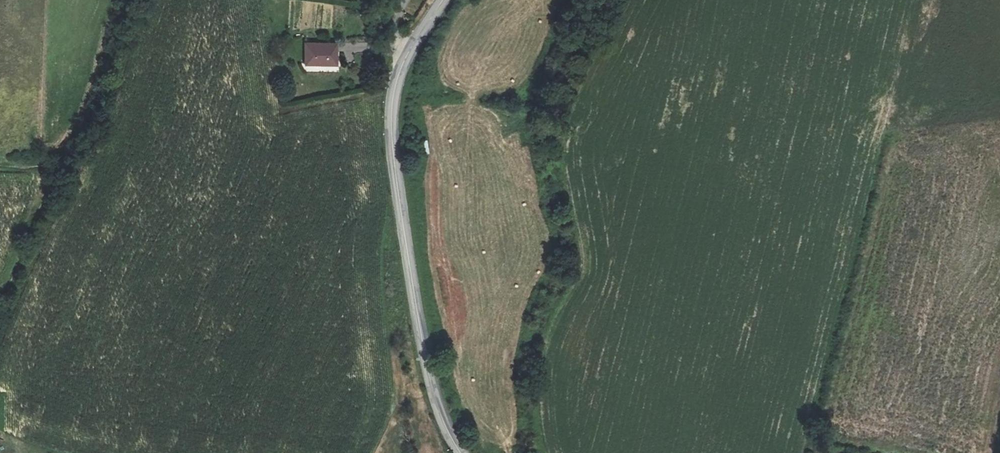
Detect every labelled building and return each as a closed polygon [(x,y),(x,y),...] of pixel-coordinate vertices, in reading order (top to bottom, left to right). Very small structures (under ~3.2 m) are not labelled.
[(337,44),(306,44),(305,65),(336,65),(337,44)]
